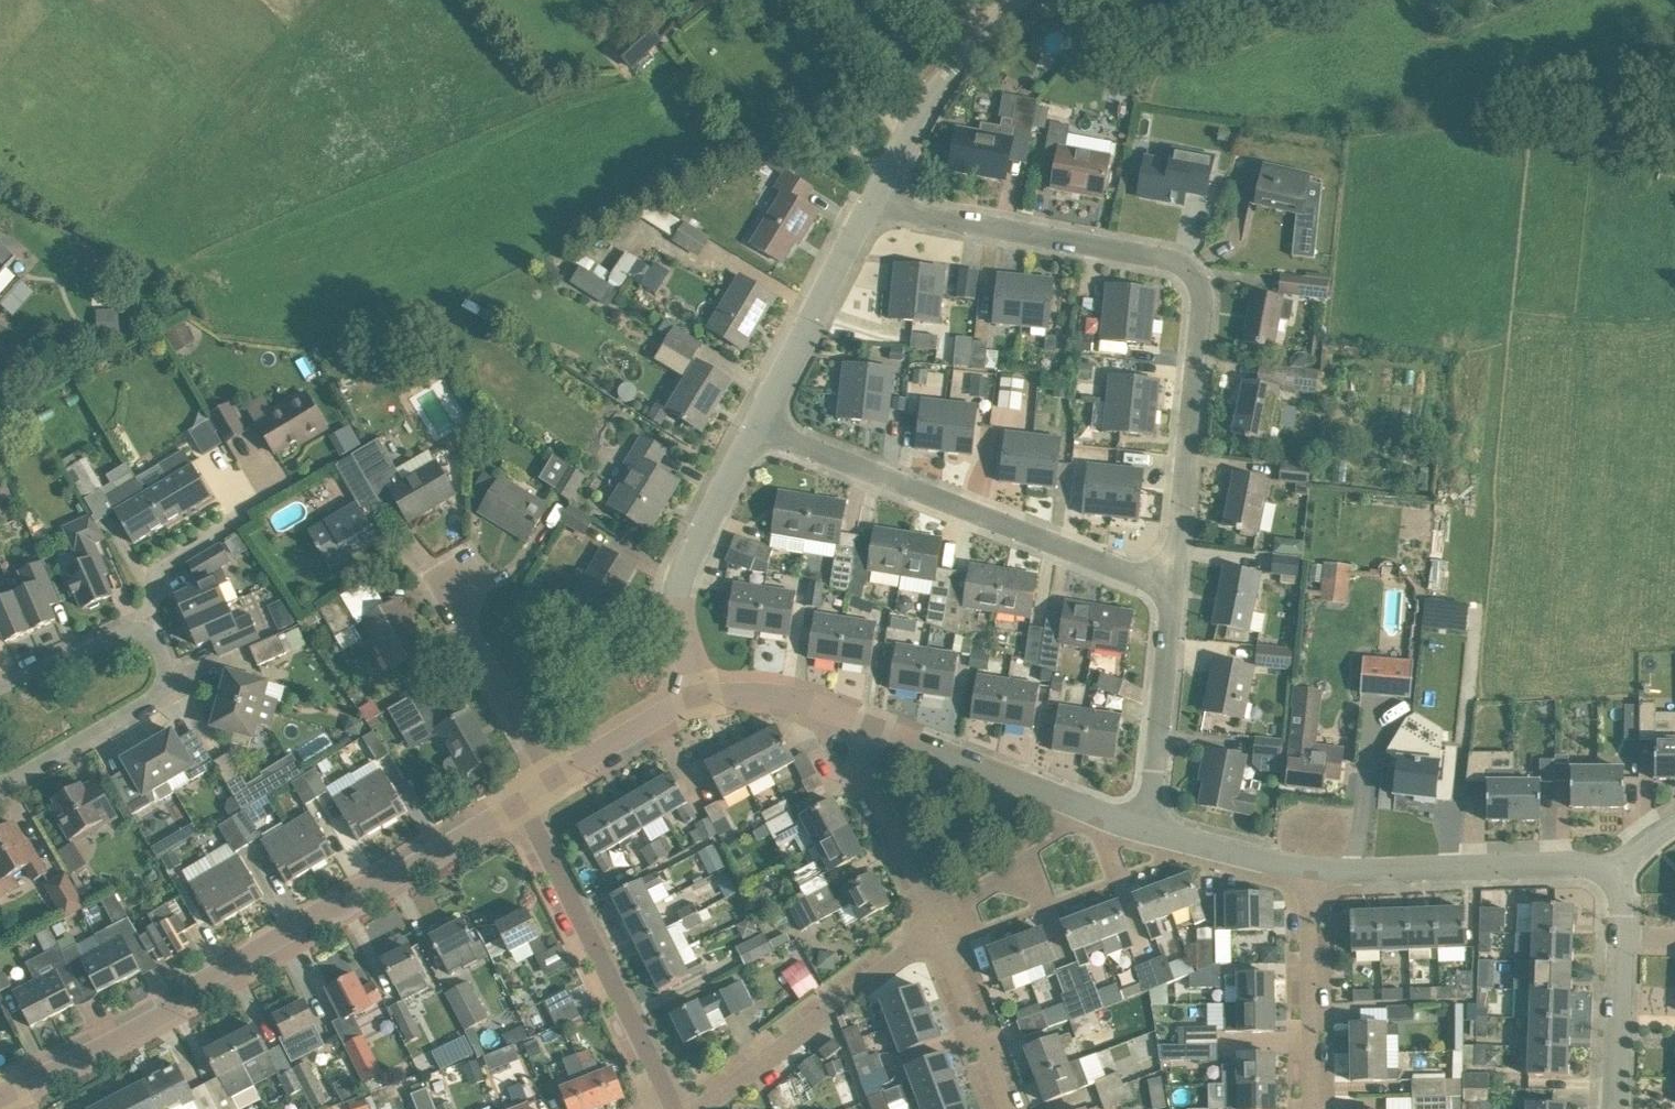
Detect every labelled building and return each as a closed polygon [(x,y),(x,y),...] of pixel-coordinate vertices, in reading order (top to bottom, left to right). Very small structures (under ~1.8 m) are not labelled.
[(632,70),(662,41),(643,22),(613,51),(632,70)] [(1014,129),(1032,132),(1038,101),(1017,98),(1013,120),(1012,128),(1014,129)] [(1049,108),(1037,106),(1033,127),(1045,130),(1049,108)] [(958,130),(951,169),(1005,179),(1014,129),(1012,128),(1013,120),(1004,118),(1000,137),(958,130)] [(1045,158),(1058,161),(1053,187),(1073,191),(1073,189),(1103,194),(1110,158),(1065,149),(1070,125),(1052,121),(1045,158)] [(1146,160),(1139,194),(1141,195),(1141,193),(1167,197),(1166,199),(1184,202),(1186,192),(1207,196),(1215,157),(1176,149),(1173,165),(1146,160)] [(783,193),(752,244),(782,262),(799,236),(802,238),(819,212),(803,202),(812,188),(788,174),(798,158),(784,150),(761,162),(783,176),(775,188),(783,193)] [(1265,165),(1256,204),(1257,205),(1258,200),(1298,208),(1293,256),(1314,258),(1322,185),(1308,183),(1310,175),(1265,165)] [(699,257),(710,239),(663,211),(654,225),(676,238),(674,242),(699,257)] [(563,256),(582,268),(619,291),(627,277),(640,286),(652,268),(639,259),(626,251),(612,272),(569,246),(563,256)] [(15,287),(1,275),(14,260),(0,248),(0,304),(15,287)] [(654,263),(652,268),(640,286),(642,287),(656,295),(664,283),(670,272),(654,263)] [(896,263),(893,291),(943,296),(946,268),(896,263)] [(609,307),(619,291),(582,268),(572,284),(609,307)] [(961,270),(957,296),(975,299),(979,272),(961,270)] [(999,274),(994,323),(1022,326),(1026,276),(999,274)] [(775,296),(741,276),(709,328),(743,349),(775,296)] [(1026,276),(1022,326),(1049,328),(1054,279),(1026,276)] [(1281,295),(1325,299),(1327,282),(1283,278),(1281,295)] [(1104,312),(1154,316),(1157,289),(1107,284),(1104,312)] [(943,296),(893,291),(890,318),(940,323),(943,296)] [(1244,341),(1274,347),(1279,319),(1291,321),(1295,302),(1283,299),(1283,298),(1253,292),(1244,341)] [(1083,308),(1093,309),(1094,298),(1083,298),(1083,308)] [(467,300),(464,306),(474,312),(478,306),(467,300)] [(102,310),(102,334),(119,334),(119,310),(102,310)] [(1151,344),(1154,316),(1104,312),(1102,339),(1151,344)] [(659,331),(670,337),(666,345),(692,361),(701,345),(675,330),(677,327),(665,320),(659,331)] [(164,333),(170,347),(192,337),(186,323),(164,333)] [(937,350),(939,336),(913,334),(911,347),(937,350)] [(425,351),(418,335),(409,340),(416,355),(425,351)] [(1092,351),(1093,336),(1079,335),(1078,350),(1092,351)] [(1056,351),(1058,337),(1047,336),(1045,349),(1056,351)] [(989,343),(974,342),(971,368),(986,370),(989,343)] [(902,361),(903,348),(892,347),(890,360),(902,361)] [(1307,367),(1308,351),(1298,350),(1291,357),(1291,366),(1307,367)] [(971,356),(955,355),(955,365),(970,366),(971,356)] [(732,381),(697,360),(668,410),(699,428),(717,398),(720,400),(732,381)] [(844,363),(841,390),(891,396),(894,369),(844,363)] [(1092,379),(1093,364),(1080,363),(1079,378),(1092,379)] [(1317,371),(1288,367),(1285,390),(1314,394),(1317,371)] [(926,385),(927,371),(914,370),(913,384),(926,385)] [(1108,403),(1157,408),(1160,380),(1110,375),(1108,403)] [(989,399),(991,379),(973,377),(970,396),(989,399)] [(1025,382),(1003,379),(1000,408),(1022,410),(1025,382)] [(1235,433),(1268,439),(1271,426),(1284,428),(1289,404),(1276,401),(1279,387),(1245,381),(1235,433)] [(1070,387),(1054,387),(1054,398),(1070,398),(1070,387)] [(891,396),(841,390),(838,418),(888,423),(891,396)] [(307,393),(257,422),(276,454),(304,437),(307,440),(327,428),(307,393)] [(906,398),(893,396),(892,409),(905,410),(906,398)] [(950,402),(923,399),(917,449),(945,452),(946,441),(950,402)] [(950,402),(946,441),(945,452),(972,455),(978,405),(950,402)] [(1157,408),(1108,403),(1105,430),(1155,435),(1157,408)] [(651,411),(647,417),(653,421),(659,426),(660,426),(661,424),(669,413),(668,412),(657,404),(651,411)] [(229,405),(212,415),(228,441),(245,431),(229,405)] [(333,434),(342,453),(362,443),(352,424),(333,434)] [(223,443),(217,432),(197,443),(204,455),(223,443)] [(1034,435),(1007,432),(1001,482),(1028,485),(1034,435)] [(1056,488),(1061,438),(1034,435),(1028,485),(1056,488)] [(678,481),(655,467),(666,450),(643,436),(628,461),(638,467),(613,508),(649,530),(661,509),(659,508),(675,480),(678,482),(678,481)] [(379,440),(352,456),(368,484),(383,475),(409,520),(455,494),(437,462),(403,481),(379,440)] [(146,492),(160,515),(165,525),(212,497),(212,496),(194,465),(184,449),(159,465),(168,479),(146,492)] [(335,465),(352,493),(368,484),(352,456),(335,465)] [(66,471),(85,500),(104,488),(86,459),(66,471)] [(160,515),(146,492),(138,478),(128,462),(107,475),(116,491),(107,496),(116,511),(115,512),(134,543),(165,525),(160,515)] [(482,463),(474,463),(473,472),(481,473),(482,463)] [(1084,514),(1111,517),(1116,467),(1089,464),(1084,514)] [(1297,482),(1295,494),(1307,495),(1310,467),(1283,464),(1281,480),(1297,482)] [(569,501),(584,476),(567,467),(553,492),(569,501)] [(1116,467),(1111,517),(1139,519),(1144,470),(1116,467)] [(1225,525),(1259,532),(1269,480),(1235,474),(1225,525)] [(528,540),(547,507),(501,478),(481,512),(527,540),(528,540)] [(6,481),(0,483),(0,520),(1,524),(19,517),(6,481)] [(780,492),(778,503),(771,547),(804,552),(806,538),(812,497),(780,492)] [(812,497),(806,538),(839,543),(846,503),(812,497)] [(563,521),(585,533),(592,521),(569,509),(563,521)] [(325,520),(309,530),(331,569),(380,541),(363,512),(331,530),(325,520)] [(112,596),(99,567),(103,565),(94,544),(107,538),(92,516),(65,528),(76,552),(78,551),(83,562),(63,572),(73,596),(77,594),(84,608),(86,607),(91,609),(99,605),(101,600),(112,596)] [(869,572),(901,577),(908,534),(876,529),(871,560),(854,557),(848,593),(852,594),(862,598),(863,598),(865,586),(867,587),(869,572)] [(768,563),(773,548),(736,534),(731,549),(756,558),(768,563)] [(908,534),(901,577),(935,582),(942,539),(908,534)] [(1302,557),(1303,540),(1294,539),(1293,556),(1302,557)] [(178,609),(184,623),(228,604),(220,586),(229,582),(222,567),(231,561),(221,544),(188,563),(198,580),(200,579),(201,582),(189,587),(191,591),(177,597),(182,608),(178,609)] [(636,567),(603,547),(576,595),(604,612),(620,587),(623,589),(636,567)] [(746,569),(751,571),(756,558),(731,549),(726,561),(746,569)] [(854,557),(837,554),(832,587),(848,593),(854,557)] [(1272,574),(1282,575),(1281,583),(1297,585),(1301,559),(1274,555),(1272,574)] [(58,590),(45,561),(21,572),(28,588),(15,593),(32,631),(56,620),(46,596),(58,590)] [(1351,584),(1353,566),(1325,563),(1323,581),(1351,584)] [(971,565),(967,595),(965,606),(998,611),(1000,597),(1002,581),(1004,570),(971,565)] [(1248,630),(1249,630),(1262,632),(1265,616),(1253,613),(1261,573),(1225,566),(1215,623),(1228,626),(1226,637),(1246,640),(1248,630)] [(1004,570),(1002,581),(1000,597),(998,611),(1031,616),(1037,576),(1004,570)] [(730,627),(759,631),(766,587),(734,583),(728,627),(730,627)] [(824,586),(809,584),(806,607),(821,609),(824,586)] [(766,587),(759,631),(788,635),(788,636),(790,636),(797,592),(766,587)] [(945,616),(949,593),(934,590),(930,614),(929,624),(943,629),(945,620),(945,616)] [(7,642),(32,631),(15,593),(2,599),(0,594),(0,627),(7,642)] [(861,610),(862,598),(852,594),(850,609),(861,610)] [(320,609),(321,610),(301,621),(305,629),(325,617),(336,637),(359,621),(343,595),(320,609)] [(283,597),(268,605),(281,628),(295,620),(283,597)] [(913,609),(914,603),(910,598),(904,597),(899,601),(898,607),(902,612),(908,613),(913,609)] [(1426,598),(1423,626),(1468,630),(1471,602),(1426,598)] [(364,620),(393,669),(427,649),(398,600),(364,620)] [(1040,666),(1052,670),(1056,671),(1060,642),(1093,647),(1096,631),(1100,607),(1067,602),(1061,638),(1045,635),(1040,666)] [(236,622),(228,604),(184,623),(190,637),(194,635),(199,646),(213,639),(214,643),(224,639),(230,651),(260,638),(251,616),(236,622)] [(1096,631),(1093,647),(1126,653),(1133,612),(1100,607),(1096,631)] [(810,657),(840,661),(847,618),(815,613),(808,657),(810,657)] [(904,631),(906,618),(894,616),(893,630),(904,631)] [(847,618),(840,661),(869,666),(871,667),(878,623),(847,618)] [(960,636),(962,623),(945,620),(943,629),(958,635),(960,636)] [(1030,627),(1025,661),(1040,666),(1045,635),(1046,629),(1030,627)] [(259,666),(287,654),(279,635),(250,647),(259,666)] [(962,653),(971,654),(973,649),(974,639),(963,638),(962,653)] [(928,649),(897,644),(890,688),(892,688),(921,693),(923,682),(928,649)] [(1293,650),(1259,646),(1257,667),(1290,671),(1293,650)] [(928,649),(923,682),(921,693),(951,697),(951,698),(952,698),(959,654),(928,649)] [(986,651),(973,649),(971,654),(969,667),(988,670),(990,656),(985,655),(986,651)] [(1362,693),(1411,697),(1413,663),(1364,659),(1362,693)] [(1258,668),(1238,664),(1216,660),(1206,711),(1241,718),(1244,702),(1251,704),(1258,668)] [(1051,682),(1052,671),(1042,669),(1040,681),(1051,682)] [(228,671),(221,699),(274,714),(277,701),(265,698),(269,682),(228,671)] [(1102,672),(1097,686),(1117,694),(1119,695),(1124,680),(1102,672)] [(1009,680),(978,675),(971,719),(973,719),(1002,723),(1009,680)] [(1063,691),(1064,677),(1053,676),(1052,690),(1063,691)] [(1009,680),(1002,723),(1032,728),(1033,728),(1040,685),(1009,680)] [(1293,709),(1296,709),(1287,786),(1324,790),(1325,776),(1341,778),(1344,748),(1317,745),(1322,691),(1295,688),(1293,709)] [(427,723),(411,696),(388,709),(404,736),(426,723),(427,723)] [(274,714),(221,699),(213,726),(235,732),(232,743),(250,748),(253,738),(258,723),(271,727),(274,714)] [(381,713),(373,701),(359,711),(367,722),(381,713)] [(1640,704),(1640,739),(1655,739),(1655,729),(1655,724),(1655,704),(1640,704)] [(1084,754),(1086,743),(1091,711),(1059,706),(1053,750),(1055,750),(1055,749),(1084,754)] [(445,713),(433,720),(465,775),(486,763),(487,765),(491,762),(490,760),(496,756),(470,710),(450,721),(445,713)] [(1086,743),(1084,754),(1113,758),(1113,759),(1115,759),(1122,715),(1120,715),(1091,711),(1086,743)] [(1655,779),(1674,779),(1674,714),(1672,714),(1671,729),(1655,729),(1655,739),(1655,779)] [(360,737),(364,722),(350,718),(346,733),(360,737)] [(772,774),(794,763),(793,761),(795,760),(777,726),(753,739),(772,774)] [(1400,760),(1400,796),(1423,796),(1423,800),(1441,800),(1441,770),(1456,770),(1456,743),(1433,743),(1401,728),(1389,754),(1400,760)] [(145,740),(154,754),(170,783),(186,773),(194,780),(217,766),(214,762),(200,738),(189,745),(186,741),(181,744),(173,730),(165,735),(164,733),(145,740)] [(389,754),(382,742),(375,730),(364,737),(371,749),(377,760),(378,761),(389,754)] [(1284,741),(1257,738),(1255,755),(1282,758),(1284,741)] [(730,751),(748,787),(772,774),(753,739),(730,751)] [(170,783),(154,754),(145,740),(130,753),(131,754),(123,759),(131,773),(126,776),(128,780),(117,787),(133,815),(156,802),(153,792),(170,783)] [(1249,757),(1229,753),(1207,749),(1203,769),(1207,770),(1201,805),(1252,815),(1256,798),(1241,794),(1249,757)] [(724,799),(748,787),(730,751),(706,764),(724,799)] [(1483,781),(1483,752),(1471,752),(1468,781),(1483,781)] [(253,793),(230,753),(214,762),(217,766),(234,796),(241,809),(243,811),(248,808),(256,803),(258,802),(253,793)] [(1556,764),(1569,765),(1569,756),(1556,756),(1556,764)] [(1540,759),(1540,781),(1541,781),(1556,781),(1556,759),(1540,759)] [(316,768),(304,775),(318,798),(329,791),(322,778),(316,768)] [(1572,769),(1572,808),(1598,808),(1598,769),(1572,769)] [(1598,769),(1598,808),(1624,808),(1624,769),(1598,769)] [(358,784),(383,826),(408,811),(383,770),(358,784)] [(1488,772),(1488,821),(1514,821),(1514,782),(1514,772),(1488,772)] [(671,773),(648,787),(665,815),(679,807),(688,823),(696,818),(671,773)] [(802,782),(803,785),(805,788),(808,794),(824,786),(823,784),(822,784),(818,775),(817,773),(802,782)] [(306,805),(318,798),(304,775),(292,782),(306,805)] [(258,802),(269,795),(274,792),(272,791),(268,783),(265,779),(264,777),(263,776),(248,785),(258,802)] [(50,806),(71,841),(91,829),(93,832),(119,817),(97,779),(83,787),(81,784),(53,800),(55,803),(50,806)] [(1514,782),(1514,821),(1541,821),(1541,782),(1514,782)] [(383,826),(358,784),(334,799),(359,841),(383,826)] [(625,800),(642,829),(665,815),(648,787),(625,800)] [(241,809),(234,796),(229,800),(226,809),(230,815),(241,809)] [(600,815),(606,824),(618,843),(642,829),(625,800),(600,815)] [(803,852),(816,845),(816,844),(838,833),(848,827),(834,800),(796,821),(790,811),(784,814),(767,823),(766,824),(779,847),(795,839),(803,852)] [(726,815),(718,801),(705,807),(710,817),(712,823),(726,815)] [(762,813),(767,823),(784,814),(779,804),(762,813)] [(249,845),(262,837),(246,810),(232,818),(249,845)] [(311,812),(286,827),(311,869),(336,854),(311,812)] [(618,843),(606,824),(600,815),(578,828),(596,857),(605,871),(615,866),(606,851),(618,843)] [(712,823),(710,817),(696,823),(698,829),(703,839),(704,841),(717,835),(712,823)] [(219,826),(226,837),(236,853),(249,845),(232,818),(219,826)] [(9,891),(3,880),(27,867),(35,880),(47,873),(29,842),(25,844),(13,824),(0,831),(0,896),(9,891)] [(311,869),(286,827),(262,841),(287,883),(311,869)] [(848,827),(838,833),(816,844),(816,845),(823,857),(793,873),(806,897),(830,884),(825,875),(863,855),(848,827)] [(703,839),(698,829),(691,832),(695,843),(703,839)] [(72,872),(89,863),(76,840),(60,849),(72,872)] [(651,845),(660,861),(670,855),(661,841),(660,840),(651,845)] [(167,854),(160,843),(152,848),(159,859),(167,854)] [(651,867),(660,861),(651,845),(641,851),(651,867)] [(176,851),(163,857),(169,870),(182,864),(176,851)] [(239,855),(237,856),(215,869),(240,911),(264,897),(239,855)] [(725,866),(720,856),(715,859),(705,864),(710,874),(725,866)] [(215,869),(190,884),(215,926),(240,911),(215,869)] [(612,895),(624,920),(655,905),(647,890),(664,882),(659,873),(643,881),(643,880),(612,895)] [(65,918),(84,907),(66,874),(47,885),(65,918)] [(830,884),(806,897),(807,898),(790,907),(803,931),(819,922),(819,921),(852,904),(861,921),(890,906),(873,874),(836,894),(830,884)] [(1162,884),(1172,913),(1189,907),(1196,924),(1206,920),(1200,903),(1189,874),(1162,884)] [(731,881),(724,884),(729,895),(736,892),(731,881)] [(91,884),(80,891),(87,903),(98,897),(91,884)] [(1157,919),(1172,913),(1162,884),(1134,895),(1145,924),(1146,923),(1152,941),(1163,936),(1157,919)] [(101,898),(106,908),(120,900),(115,891),(101,898)] [(1216,918),(1216,931),(1272,930),(1272,895),(1241,895),(1241,897),(1230,897),(1230,895),(1215,896),(1216,918)] [(1091,911),(1107,954),(1123,948),(1124,951),(1134,947),(1128,930),(1129,930),(1118,901),(1091,911)] [(698,913),(693,903),(677,910),(683,920),(698,913)] [(190,942),(187,937),(184,932),(187,930),(183,923),(179,916),(175,918),(168,905),(167,904),(149,915),(157,928),(141,937),(144,943),(150,953),(153,951),(159,961),(171,953),(174,958),(180,954),(178,949),(190,942)] [(1574,906),(1563,905),(1534,904),(1533,933),(1573,935),(1574,906)] [(636,943),(667,928),(655,905),(624,920),(636,943)] [(529,943),(536,957),(548,951),(541,937),(542,937),(528,908),(496,924),(502,937),(486,945),(492,959),(509,950),(510,952),(529,943)] [(648,967),(690,946),(683,933),(712,917),(708,908),(698,913),(683,920),(667,928),(636,943),(648,967)] [(1436,909),(1437,920),(1438,949),(1466,948),(1465,908),(1436,909)] [(1506,909),(1481,908),(1480,931),(1492,932),(1505,932),(1506,909)] [(1436,909),(1408,910),(1409,950),(1409,960),(1437,958),(1438,949),(1437,920),(1436,909)] [(1408,910),(1380,911),(1381,951),(1409,950),(1408,910)] [(1091,964),(1088,956),(1103,949),(1106,955),(1107,954),(1091,911),(1063,922),(1074,951),(1081,968),(1091,964)] [(1381,951),(1380,911),(1351,912),(1352,952),(1381,951)] [(754,917),(731,927),(738,942),(760,932),(754,917)] [(141,937),(128,918),(115,926),(97,934),(103,946),(102,947),(120,982),(142,970),(131,950),(136,948),(144,943),(141,937)] [(464,967),(465,969),(478,962),(470,946),(476,943),(464,919),(430,936),(450,974),(464,967)] [(53,927),(58,936),(68,931),(63,921),(53,927)] [(1049,977),(1057,974),(1053,961),(1054,961),(1042,929),(1016,939),(1028,971),(1045,965),(1049,977)] [(1491,953),(1492,932),(1480,931),(1479,953),(1491,953)] [(737,948),(746,965),(774,951),(764,933),(737,948)] [(788,933),(770,943),(774,951),(792,942),(788,933)] [(1533,935),(1516,934),(1516,947),(1515,961),(1572,963),(1573,935),(1533,933),(1533,935)] [(97,934),(78,944),(63,952),(60,945),(59,946),(75,977),(85,972),(97,994),(120,982),(102,947),(103,946),(97,934)] [(1006,993),(1017,989),(1012,977),(1028,971),(1016,939),(989,949),(1001,981),(1002,980),(1006,993)] [(1217,964),(1216,940),(1197,940),(1198,971),(1217,964)] [(35,979),(34,979),(53,1016),(75,1005),(64,983),(75,977),(59,946),(27,962),(35,979)] [(660,991),(670,986),(690,976),(706,967),(701,958),(697,960),(690,946),(648,967),(660,991)] [(383,960),(388,970),(396,985),(404,1001),(418,994),(429,988),(421,972),(422,972),(410,947),(383,960)] [(1277,962),(1277,947),(1263,947),(1263,962),(1277,962)] [(1150,962),(1159,985),(1168,982),(1194,971),(1188,956),(1169,963),(1166,956),(1150,962)] [(802,960),(782,973),(800,999),(820,987),(802,960)] [(1514,989),(1571,991),(1572,963),(1515,961),(1514,989)] [(1159,985),(1150,962),(1135,967),(1142,985),(1122,993),(1124,1001),(1150,991),(1149,989),(1159,985)] [(1217,964),(1198,971),(1198,972),(1195,973),(1190,975),(1190,987),(1221,986),(1221,964),(1217,964)] [(0,976),(0,991),(11,985),(6,973),(0,976)] [(1439,1000),(1472,998),(1473,973),(1459,973),(1459,988),(1439,989),(1439,1000)] [(1478,973),(1478,988),(1494,988),(1494,974),(1478,973)] [(327,989),(332,999),(343,1021),(372,1006),(372,1005),(383,1000),(374,982),(363,988),(355,974),(327,989)] [(1236,987),(1237,1003),(1274,1002),(1273,974),(1238,975),(1238,976),(1226,976),(1226,987),(1236,987)] [(34,979),(12,991),(31,1028),(53,1016),(34,979)] [(445,995),(465,1032),(488,1019),(468,982),(445,995)] [(1098,989),(1104,1003),(1122,996),(1116,982),(1098,989)] [(1088,1015),(1104,1009),(1098,994),(1094,983),(1079,989),(1088,1015)] [(686,1043),(696,1038),(727,1022),(725,1018),(740,1011),(728,986),(712,994),(713,995),(698,1003),(698,1002),(672,1015),(686,1043)] [(882,1001),(891,1026),(929,1012),(920,987),(882,1001)] [(567,989),(544,1001),(551,1015),(574,1003),(567,989)] [(1079,989),(1062,996),(1071,1021),(1088,1015),(1079,989)] [(1378,990),(1379,1002),(1404,1001),(1403,989),(1378,990)] [(1411,1000),(1431,1000),(1431,989),(1411,989),(1411,1000)] [(1468,1016),(1477,1016),(1477,1009),(1489,1009),(1489,989),(1478,989),(1478,1005),(1468,1005),(1468,1016)] [(1518,1018),(1530,1018),(1570,1019),(1571,991),(1514,989),(1514,990),(1519,990),(1518,1018)] [(1354,1003),(1379,1002),(1378,990),(1353,991),(1354,1003)] [(275,1016),(280,1025),(285,1036),(281,1038),(292,1061),(325,1045),(315,1025),(317,1024),(305,1000),(275,1016)] [(1226,1003),(1226,1020),(1227,1030),(1240,1030),(1240,1032),(1274,1031),(1274,1002),(1237,1003),(1226,1003)] [(422,1036),(406,1003),(391,1010),(407,1043),(422,1036)] [(574,1003),(551,1015),(558,1028),(581,1016),(574,1003)] [(1449,1013),(1464,1013),(1464,1004),(1449,1004),(1449,1013)] [(1398,1020),(1413,1019),(1413,1006),(1388,1007),(1388,1020),(1398,1020)] [(1103,1029),(1102,1027),(1110,1023),(1104,1009),(1088,1015),(1071,1021),(1070,1021),(1076,1038),(1103,1029)] [(929,1012),(891,1026),(901,1052),(939,1038),(929,1012)] [(1043,1012),(1017,1021),(1023,1038),(1049,1028),(1046,1017),(1043,1012)] [(1489,1017),(1477,1016),(1477,1038),(1488,1038),(1489,1017)] [(1518,1046),(1569,1047),(1570,1019),(1530,1018),(1530,1035),(1519,1035),(1518,1046)] [(492,1031),(499,1047),(524,1038),(517,1021),(492,1031)] [(1352,1024),(1352,1052),(1396,1052),(1396,1035),(1399,1035),(1398,1025),(1388,1025),(1388,1024),(1352,1024)] [(235,1048),(243,1064),(254,1086),(279,1074),(297,1108),(313,1108),(312,1108),(313,1107),(293,1068),(281,1043),(267,1050),(255,1026),(230,1038),(235,1048)] [(848,1043),(863,1037),(858,1026),(843,1032),(848,1043)] [(1218,1043),(1218,1029),(1179,1028),(1179,1043),(1187,1044),(1218,1043)] [(1449,1051),(1454,1051),(1464,1051),(1464,1046),(1464,1032),(1449,1032),(1449,1046),(1449,1051)] [(1069,1033),(1059,1037),(1058,1036),(1026,1048),(1036,1075),(1069,1063),(1063,1049),(1073,1045),(1069,1033)] [(464,1035),(449,1043),(458,1062),(474,1054),(464,1035)] [(1138,1058),(1156,1049),(1149,1035),(1131,1044),(1138,1058)] [(383,1074),(365,1037),(349,1045),(371,1091),(382,1086),(377,1076),(383,1074)] [(863,1037),(848,1043),(853,1057),(868,1051),(863,1037)] [(220,1077),(231,1098),(254,1086),(243,1064),(235,1048),(230,1038),(206,1051),(219,1077),(220,1077)] [(835,1038),(819,1051),(826,1060),(842,1047),(835,1038)] [(544,1053),(538,1039),(525,1044),(531,1059),(544,1053)] [(1218,1043),(1187,1044),(1188,1061),(1218,1061),(1218,1043)] [(515,1045),(499,1051),(505,1065),(520,1059),(515,1045)] [(1487,1046),(1476,1046),(1476,1066),(1487,1067),(1487,1046)] [(1568,1076),(1569,1047),(1518,1046),(1518,1047),(1529,1047),(1528,1075),(1568,1076)] [(587,1077),(599,1108),(626,1098),(614,1067),(601,1072),(596,1059),(592,1060),(589,1050),(578,1054),(587,1077)] [(1098,1052),(1082,1058),(1091,1080),(1106,1074),(1098,1052)] [(1353,1081),(1364,1081),(1386,1081),(1386,1079),(1399,1079),(1399,1069),(1397,1069),(1396,1052),(1352,1052),(1353,1081)] [(587,1077),(578,1054),(563,1060),(571,1084),(561,1088),(569,1108),(596,1108),(599,1108),(587,1077)] [(884,1068),(879,1054),(855,1062),(861,1077),(884,1068)] [(907,1068),(912,1081),(901,1085),(906,1098),(955,1079),(945,1054),(907,1068)] [(1240,1067),(1240,1083),(1275,1082),(1274,1054),(1240,1054),(1240,1056),(1227,1056),(1227,1067),(1240,1067)] [(799,1067),(805,1075),(816,1088),(828,1079),(811,1057),(799,1067)] [(841,1059),(825,1065),(830,1077),(831,1077),(844,1072),(846,1072),(841,1059)] [(465,1067),(470,1079),(483,1074),(478,1061),(465,1067)] [(1069,1063),(1036,1075),(1047,1102),(1079,1090),(1079,1089),(1090,1085),(1081,1061),(1069,1065),(1069,1063)] [(306,1062),(293,1068),(313,1107),(326,1100),(320,1089),(306,1062)] [(196,1099),(178,1065),(145,1083),(158,1108),(200,1108),(196,1099)] [(890,1083),(884,1068),(861,1077),(873,1108),(877,1108),(889,1105),(882,1086),(890,1083)] [(1119,1072),(1124,1084),(1124,1085),(1129,1083),(1136,1080),(1130,1072),(1126,1069),(1119,1072)] [(1094,1082),(1099,1093),(1124,1084),(1119,1072),(1094,1082)] [(1489,1074),(1463,1074),(1463,1079),(1464,1088),(1489,1088),(1489,1074)] [(922,1108),(951,1108),(954,1108),(964,1104),(955,1079),(906,1098),(910,1108),(916,1108),(922,1107),(922,1108)] [(1464,1088),(1463,1079),(1412,1080),(1412,1097),(1464,1097),(1464,1088)] [(1275,1082),(1240,1083),(1240,1085),(1227,1086),(1228,1108),(1275,1108),(1275,1082)] [(145,1083),(93,1108),(158,1108),(145,1083)] [(1124,1084),(1099,1093),(1105,1108),(1112,1108),(1135,1100),(1129,1083),(1124,1085),(1124,1084)] [(527,1098),(521,1084),(507,1089),(513,1104),(527,1098)] [(435,1104),(429,1087),(427,1088),(415,1092),(411,1094),(417,1108),(437,1108),(435,1104)] [(1464,1097),(1464,1108),(1481,1108),(1481,1103),(1489,1103),(1489,1088),(1464,1088),(1464,1097)] [(1464,1097),(1412,1097),(1413,1108),(1464,1108),(1464,1097)] [(367,1098),(350,1104),(352,1108),(371,1108),(367,1098)] [(435,1104),(437,1108),(454,1108),(450,1099),(435,1104)]
